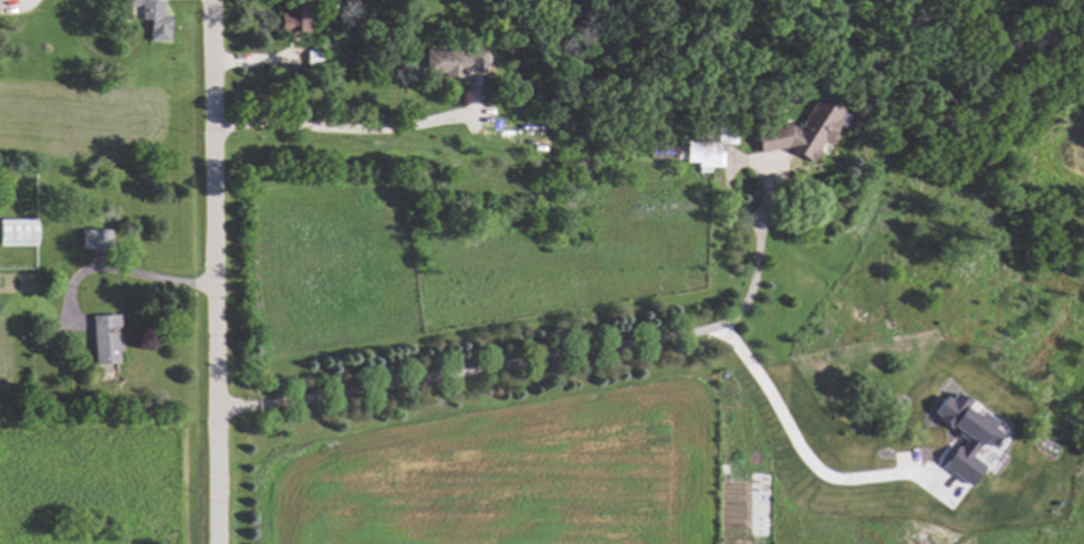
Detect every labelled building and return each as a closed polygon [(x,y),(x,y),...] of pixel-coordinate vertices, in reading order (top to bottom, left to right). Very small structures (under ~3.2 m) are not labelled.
[(167,42),(167,15),(160,15),(160,1),(147,1),(147,0),(119,0),(119,5),(138,5),(138,20),(146,21),(146,42),(167,42)] [(275,14),(276,34),(302,33),(302,13),(275,14)] [(484,53),(422,51),(421,75),(483,76),(484,53)] [(756,153),(781,149),(810,164),(819,146),(827,144),(838,122),(836,108),(821,100),(813,102),(801,125),(752,134),(756,153)] [(721,149),(683,147),(682,163),(696,164),(696,173),(709,174),(709,168),(720,169),(721,149)] [(0,221),(0,247),(35,247),(34,220),(0,221)] [(108,231),(79,230),(78,249),(108,250),(108,231)] [(89,365),(117,365),(115,316),(88,317),(89,365)] [(939,468),(967,487),(981,467),(989,472),(1001,454),(993,449),(1001,438),(988,429),(991,425),(963,406),(966,403),(948,391),(930,417),(960,437),(939,468)]
